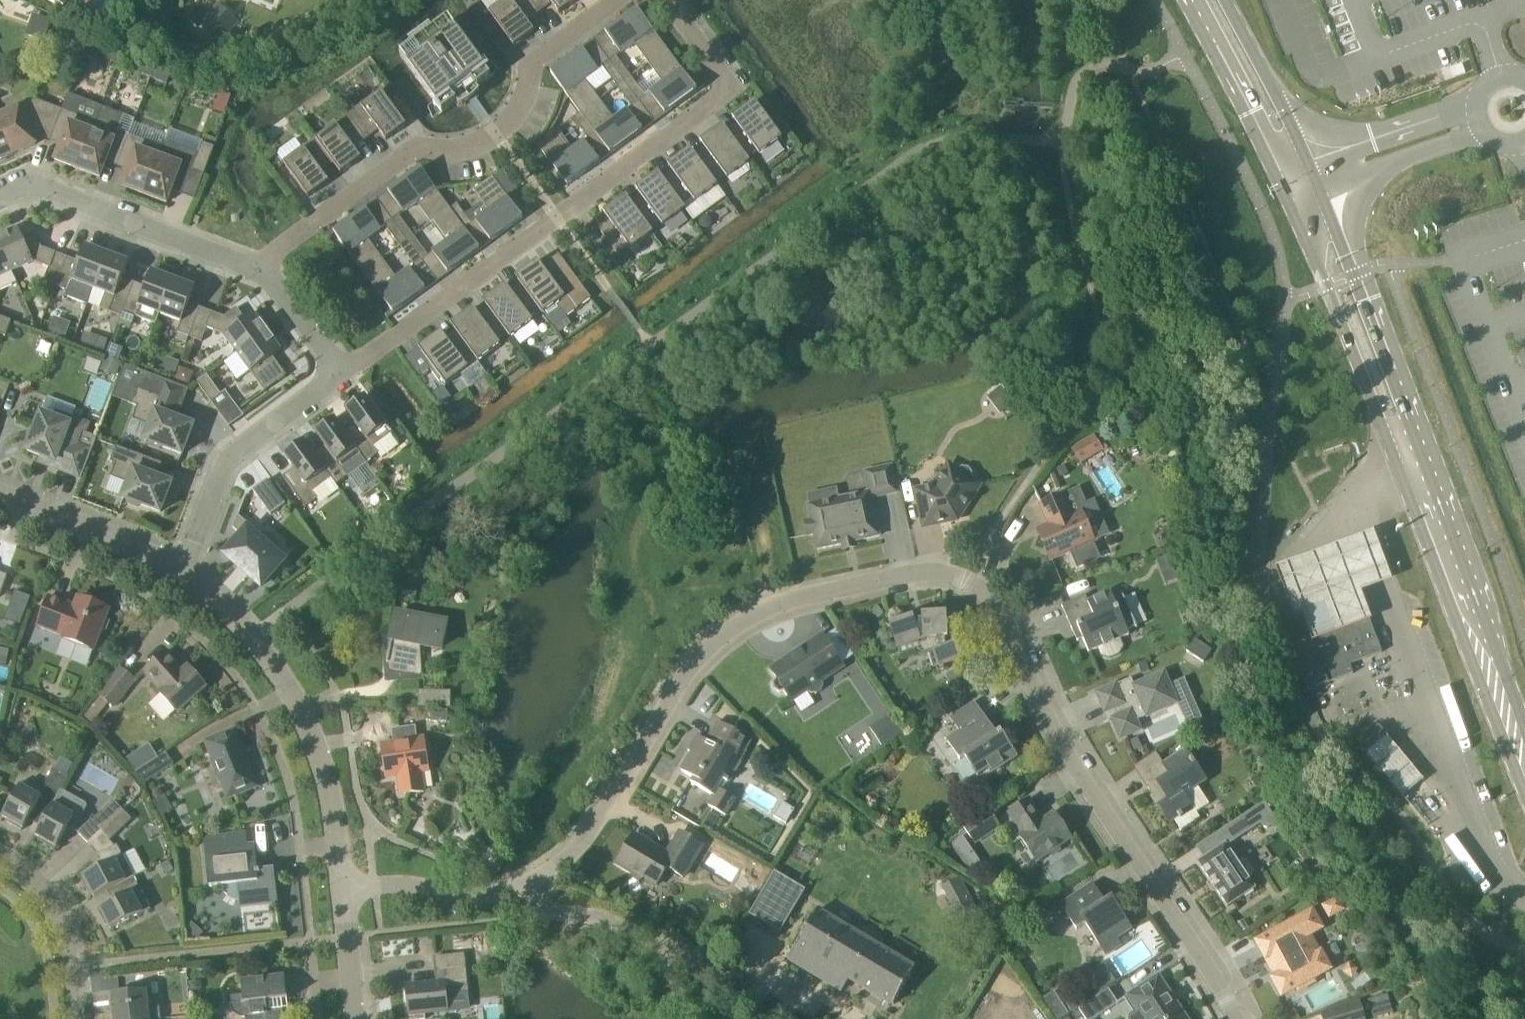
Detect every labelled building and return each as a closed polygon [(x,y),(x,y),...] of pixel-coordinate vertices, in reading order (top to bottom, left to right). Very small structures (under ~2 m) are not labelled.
[(537,9),(531,0),(507,0),(489,13),(514,47),(535,32),(525,18),(537,9)] [(537,9),(549,0),(531,0),(537,9)] [(559,14),(578,0),(549,0),(559,14)] [(222,39),(240,22),(220,3),(203,20),(222,39)] [(617,24),(594,41),(624,82),(631,76),(616,57),(621,53),(634,44),(649,63),(668,50),(638,9),(618,23),(618,22),(617,23),(617,24)] [(51,20),(33,14),(26,36),(44,42),(51,20)] [(478,87),(491,77),(449,20),(435,30),(478,87)] [(415,45),(414,46),(456,103),(457,105),(458,105),(458,106),(459,107),(463,105),(467,103),(471,101),(475,98),(478,94),(480,91),(479,90),(479,89),(478,87),(435,30),(435,31),(431,26),(419,30),(411,40),(415,45)] [(100,52),(104,41),(92,37),(88,48),(100,52)] [(581,113),(600,100),(585,80),(603,67),(617,87),(624,82),(594,41),(571,58),(570,57),(569,58),(570,59),(551,73),(580,113),(581,113)] [(401,56),(442,112),(442,113),(456,103),(414,46),(401,56)] [(697,90),(668,50),(649,63),(663,83),(646,96),(631,76),(624,82),(654,122),(677,105),(678,106),(679,106),(678,105),(697,90)] [(147,61),(142,74),(152,77),(155,68),(157,64),(147,61)] [(152,77),(151,79),(167,84),(171,74),(155,68),(152,77)] [(624,82),(617,87),(632,106),(614,119),(600,100),(581,113),(609,152),(611,154),(630,140),(631,141),(632,140),(631,139),(654,122),(624,82)] [(219,90),(212,109),(224,114),(230,95),(219,90)] [(386,141),(407,126),(382,92),(362,106),(361,104),(348,114),(364,137),(376,127),(386,141)] [(63,110),(37,100),(0,117),(0,123),(14,155),(36,145),(29,130),(38,126),(54,133),(63,110)] [(730,134),(748,158),(757,151),(760,155),(783,138),(779,133),(781,131),(768,113),(766,115),(758,105),(744,115),(741,111),(733,118),(740,127),(730,134)] [(96,123),(63,110),(54,133),(65,137),(56,161),(78,170),(96,123)] [(121,158),(129,136),(118,131),(123,118),(101,110),(96,123),(78,170),(100,178),(109,154),(121,158)] [(609,152),(581,113),(580,113),(574,118),(588,139),(585,141),(571,151),(556,131),(537,145),(568,186),(587,171),(588,172),(589,172),(588,170),(600,162),(598,160),(609,152)] [(351,146),(364,137),(348,114),(334,124),(336,126),(317,139),(316,140),(331,161),(341,174),(361,159),(351,146)] [(14,155),(0,123),(0,161),(14,155)] [(748,158),(730,134),(726,129),(712,139),(709,135),(700,141),(707,151),(698,158),(715,182),(725,175),(728,179),(751,162),(748,158)] [(163,149),(163,148),(129,136),(121,158),(132,163),(123,187),(145,195),(163,149)] [(316,140),(317,139),(316,138),(302,148),(303,149),(284,163),(309,197),(329,183),(319,169),(331,161),(316,140)] [(205,174),(215,148),(203,143),(198,155),(165,142),(163,148),(163,149),(145,195),(167,204),(181,167),(204,176),(205,174)] [(715,182),(698,158),(694,152),(680,163),(677,159),(668,165),(675,175),(665,181),(683,206),(693,199),(696,202),(718,186),(715,182)] [(407,241),(414,236),(400,216),(417,203),(432,223),(450,209),(421,169),(401,183),(400,182),(399,183),(400,184),(377,201),(392,221),(407,241)] [(683,206),(665,181),(661,176),(648,186),(645,182),(636,189),(643,198),(633,205),(651,229),(660,222),(663,226),(686,209),(683,206)] [(489,212),(476,222),(491,242),(503,233),(503,234),(504,234),(504,233),(523,218),(493,177),(474,191),(489,212)] [(651,229),(633,205),(629,200),(615,210),(612,206),(604,212),(611,222),(600,230),(617,254),(628,246),(631,250),(654,233),(651,229)] [(392,221),(377,201),(366,209),(381,230),(385,226),(392,221)] [(465,216),(463,213),(456,205),(450,209),(465,229),(471,225),(465,216)] [(381,230),(366,209),(354,217),(353,216),(352,217),(353,218),(334,232),(364,273),(383,259),(368,239),(381,230)] [(433,253),(448,273),(460,265),(461,266),(462,265),(461,264),(480,250),(465,229),(450,209),(432,223),(446,242),(433,253)] [(400,246),(407,241),(392,221),(385,226),(400,246)] [(491,242),(476,222),(471,225),(465,229),(480,250),(491,242)] [(13,272),(34,262),(49,268),(44,282),(57,287),(66,263),(54,258),(56,253),(42,248),(35,233),(23,238),(19,228),(0,237),(0,244),(13,272)] [(422,261),(429,256),(414,236),(407,241),(422,261)] [(415,266),(422,261),(407,241),(400,246),(415,266)] [(12,272),(13,272),(0,244),(0,292),(17,283),(12,272)] [(57,287),(68,291),(66,297),(88,305),(94,289),(107,254),(85,246),(77,267),(66,263),(57,287)] [(448,273),(433,253),(429,256),(422,261),(437,282),(448,273)] [(129,262),(107,254),(94,289),(106,294),(100,309),(121,317),(123,312),(132,288),(121,284),(129,262)] [(567,317),(591,300),(592,299),(562,258),(545,270),(538,260),(529,267),(532,271),(518,281),(522,287),(540,311),(543,314),(557,304),(567,317)] [(426,290),(410,269),(397,279),(383,259),(364,273),(393,313),(413,299),(414,300),(415,300),(414,299),(426,290)] [(437,282),(422,261),(415,266),(410,269),(426,290),(437,282)] [(132,288),(123,312),(135,317),(156,325),(160,314),(174,279),(152,271),(144,292),(132,288)] [(174,279),(160,314),(182,323),(178,333),(179,333),(176,340),(187,344),(190,337),(199,313),(187,309),(196,288),(174,279)] [(540,311),(522,287),(513,293),(506,284),(497,291),(500,295),(486,305),(490,310),(508,334),(511,338),(533,321),(530,318),(540,311)] [(590,319),(597,314),(593,307),(585,313),(590,319)] [(199,313),(190,337),(202,342),(208,328),(224,334),(237,353),(268,331),(268,330),(267,331),(254,312),(245,319),(237,308),(224,317),(212,313),(210,318),(199,313)] [(454,329),(458,334),(478,362),(501,345),(498,341),(508,334),(490,310),(481,317),(473,308),(465,314),(468,318),(454,329)] [(1,335),(6,337),(12,321),(0,317),(0,336),(1,335)] [(239,380),(250,371),(265,392),(287,376),(273,356),(281,350),(268,332),(269,331),(268,331),(237,353),(225,362),(239,380)] [(488,375),(478,362),(458,334),(448,341),(441,331),(432,338),(435,342),(422,352),(429,362),(427,364),(440,382),(442,380),(446,385),(461,375),(470,388),(488,375)] [(104,353),(108,341),(96,336),(91,349),(104,353)] [(118,348),(112,346),(108,356),(119,360),(121,354),(118,348)] [(117,377),(122,364),(106,357),(101,370),(117,377)] [(189,387),(194,373),(180,367),(174,382),(189,387)] [(212,403),(222,396),(207,375),(197,383),(212,403)] [(443,386),(435,392),(445,405),(452,399),(443,386)] [(987,398),(1000,414),(1015,402),(1002,386),(987,398)] [(193,426),(177,420),(168,417),(174,403),(138,389),(133,405),(138,407),(133,420),(150,426),(145,441),(149,442),(149,446),(159,449),(162,447),(182,455),(185,448),(191,447),(194,437),(191,433),(193,426)] [(362,456),(367,463),(379,454),(374,448),(393,434),(365,396),(346,410),(359,428),(348,436),(348,437),(362,456)] [(50,467),(81,478),(82,479),(97,438),(83,433),(86,424),(71,419),(69,425),(42,415),(35,432),(31,430),(26,445),(29,446),(28,451),(53,461),(50,467)] [(348,437),(348,436),(334,418),(315,432),(329,451),(317,459),(332,478),(331,479),(336,485),(348,477),(343,470),(362,456),(348,437)] [(1103,449),(1093,433),(1070,448),(1080,464),(1103,449)] [(317,459),(304,440),(285,455),(298,473),(286,482),(298,498),(306,508),(318,499),(320,504),(340,490),(336,485),(331,479),(332,478),(317,459)] [(123,499),(125,499),(127,500),(128,503),(138,507),(140,505),(161,513),(163,506),(169,505),(173,495),(169,490),(172,484),(147,475),(152,460),(117,447),(111,463),(116,464),(111,478),(129,484),(123,499)] [(1166,453),(1172,465),(1181,461),(1176,448),(1166,453)] [(917,491),(924,527),(957,520),(980,485),(971,480),(973,473),(969,468),(962,467),(957,471),(949,465),(940,479),(937,478),(929,483),(930,488),(917,491)] [(818,550),(880,536),(872,499),(898,493),(892,466),(865,472),(869,492),(839,498),(837,488),(808,494),(810,504),(808,505),(811,520),(805,522),(808,536),(814,534),(818,550)] [(253,490),(271,515),(286,504),(268,480),(253,490)] [(1052,524),(1049,525),(1038,530),(1051,560),(1070,551),(1078,568),(1101,558),(1094,541),(1081,511),(1073,514),(1064,495),(1041,505),(1046,518),(1049,517),(1052,524)] [(259,536),(257,537),(249,530),(252,527),(238,515),(233,528),(242,536),(225,555),(239,566),(238,567),(240,568),(242,566),(248,571),(246,574),(248,575),(262,586),(284,561),(275,553),(277,551),(278,548),(278,545),(277,540),(275,537),(273,535),(270,534),(267,533),(263,534),(261,535),(259,536)] [(8,576),(0,572),(0,597),(8,576)] [(30,605),(36,588),(25,584),(19,600),(30,605)] [(1089,652),(1098,648),(1101,656),(1110,658),(1119,654),(1123,647),(1119,639),(1129,635),(1128,632),(1138,628),(1124,596),(1115,600),(1111,593),(1089,602),(1086,595),(1062,606),(1072,629),(1078,626),(1089,652)] [(110,622),(106,618),(110,609),(95,604),(94,599),(86,596),(82,599),(79,598),(75,606),(49,596),(38,627),(64,637),(63,639),(94,651),(101,631),(107,630),(110,622)] [(947,613),(923,615),(923,621),(915,623),(913,617),(890,625),(901,656),(915,651),(918,654),(922,656),(926,655),(929,654),(934,669),(957,661),(952,646),(947,647),(946,637),(948,637),(947,613)] [(1382,653),(1370,621),(1368,615),(1311,636),(1292,644),(1309,691),(1354,674),(1350,665),(1382,653)] [(418,644),(421,644),(441,648),(446,626),(448,627),(448,625),(397,616),(392,641),(404,643),(397,678),(397,679),(420,678),(418,660),(419,660),(418,644)] [(843,666),(823,636),(772,670),(777,678),(774,684),(775,690),(780,693),(786,692),(792,700),(807,690),(811,694),(817,694),(822,691),(824,686),(822,680),(843,666)] [(1205,638),(1197,648),(1209,658),(1217,647),(1205,638)] [(160,693),(178,712),(206,686),(189,667),(183,672),(178,667),(179,665),(167,652),(145,672),(162,691),(160,693)] [(114,707),(135,680),(121,669),(100,696),(83,718),(92,725),(109,703),(114,707)] [(1147,717),(1178,704),(1165,672),(1135,686),(1132,678),(1117,685),(1117,684),(1096,693),(1105,713),(1114,709),(1117,716),(1112,719),(1121,739),(1141,730),(1137,720),(1147,716),(1147,717)] [(425,693),(425,705),(443,705),(443,693),(425,693)] [(975,703),(955,717),(952,719),(961,733),(948,742),(961,761),(966,757),(977,775),(988,768),(992,773),(1017,757),(1001,733),(996,736),(975,703)] [(901,730),(891,714),(873,725),(883,741),(901,730)] [(690,782),(713,796),(708,805),(726,816),(736,799),(720,789),(724,781),(728,782),(746,751),(745,750),(751,740),(719,721),(702,749),(696,746),(681,771),(693,778),(690,782)] [(398,743),(382,745),(387,777),(399,775),(402,795),(424,792),(421,772),(429,771),(424,739),(418,740),(416,726),(399,728),(401,739),(398,743)] [(1366,752),(1387,735),(1379,726),(1353,736),(1353,737),(1366,752)] [(235,730),(206,742),(228,799),(258,787),(248,762),(244,764),(241,756),(245,755),(235,730)] [(1135,767),(1171,822),(1174,820),(1181,830),(1200,818),(1197,813),(1210,804),(1199,787),(1207,781),(1185,749),(1164,763),(1156,753),(1135,767)] [(175,764),(167,752),(134,774),(144,784),(175,764)] [(63,758),(57,770),(68,776),(74,764),(63,758)] [(70,777),(68,776),(57,770),(53,769),(46,782),(47,788),(44,793),(23,782),(3,817),(7,820),(6,822),(22,831),(23,829),(24,829),(34,811),(46,818),(54,805),(54,804),(62,790),(62,791),(70,777)] [(73,831),(83,813),(87,806),(62,791),(62,790),(54,804),(54,805),(46,818),(36,836),(40,838),(39,841),(55,850),(56,847),(57,848),(68,828),(73,831)] [(153,801),(162,816),(173,810),(165,795),(153,801)] [(1008,814),(1022,834),(1020,836),(1037,862),(1050,853),(1052,856),(1061,850),(1059,848),(1072,839),(1054,812),(1044,819),(1030,799),(1008,814)] [(101,832),(124,810),(115,801),(92,823),(90,821),(78,833),(89,844),(90,844),(101,832)] [(1196,848),(1204,858),(1198,862),(1210,881),(1215,889),(1216,889),(1228,907),(1245,896),(1246,898),(1254,892),(1253,891),(1256,888),(1249,878),(1253,875),(1254,872),(1246,860),(1242,860),(1239,862),(1228,846),(1262,823),(1266,830),(1278,822),(1265,802),(1196,848)] [(989,809),(963,826),(976,844),(1001,828),(989,809)] [(110,841),(133,820),(124,810),(101,832),(110,841)] [(703,826),(712,831),(719,818),(710,813),(703,826)] [(703,845),(681,832),(667,855),(634,835),(618,863),(633,872),(633,877),(642,882),(646,880),(656,886),(665,871),(671,870),(684,877),(703,845)] [(205,838),(206,850),(210,887),(225,886),(226,891),(228,895),(232,898),(236,899),(241,899),(242,908),(278,904),(274,869),(256,871),(249,864),(246,833),(205,838)] [(116,847),(100,855),(105,865),(84,876),(84,877),(81,878),(90,894),(92,893),(95,898),(113,888),(135,877),(134,877),(123,856),(122,856),(117,846),(116,847)] [(136,874),(146,870),(137,848),(127,853),(136,874)] [(761,895),(792,914),(806,890),(775,872),(761,895)] [(113,888),(118,899),(100,908),(101,909),(98,910),(106,926),(109,925),(111,930),(151,909),(135,877),(113,888)] [(957,880),(945,886),(953,900),(965,894),(957,880)] [(1112,899),(1105,904),(1093,885),(1061,906),(1077,930),(1086,924),(1107,955),(1121,946),(1116,939),(1132,929),(1112,899)] [(1329,919),(1346,910),(1339,897),(1322,906),(1329,919)] [(789,959),(841,990),(849,978),(893,1005),(915,969),(817,911),(789,959)] [(1268,959),(1269,961),(1269,963),(1270,966),(1272,968),(1274,969),(1278,976),(1272,979),(1282,996),(1296,989),(1299,991),(1316,982),(1315,978),(1331,969),(1322,952),(1320,953),(1310,935),(1323,928),(1313,911),(1257,942),(1266,959),(1268,959)] [(247,932),(264,931),(264,915),(246,916),(247,932)] [(184,931),(196,941),(204,933),(192,922),(184,931)] [(1108,956),(1118,974),(1149,956),(1135,931),(1121,939),(1125,946),(1108,956)] [(425,1012),(449,1009),(447,995),(469,992),(465,954),(436,957),(439,984),(407,987),(410,1018),(426,1018),(425,1012)] [(242,981),(243,995),(231,997),(232,1004),(230,1004),(230,1006),(232,1006),(235,1013),(242,1016),(246,1017),(248,1018),(284,1018),(282,1000),(289,1000),(289,998),(287,998),(285,976),(242,981)] [(1159,976),(1128,996),(1125,998),(1134,1012),(1129,1015),(1128,1018),(1187,1018),(1159,976)] [(1076,1011),(1088,996),(1067,980),(1055,996),(1076,1011)] [(197,993),(201,988),(200,981),(190,983),(191,994),(197,993)] [(1079,1009),(1086,1018),(1095,1018),(1118,1004),(1109,989),(1079,1009)] [(160,1007),(149,1008),(147,991),(112,994),(115,1018),(161,1018),(160,1007)] [(1043,997),(1055,1018),(1058,1018),(1068,1014),(1055,991),(1043,997)] [(1359,1002),(1321,1013),(1323,1018),(1364,1018),(1359,1002)]
